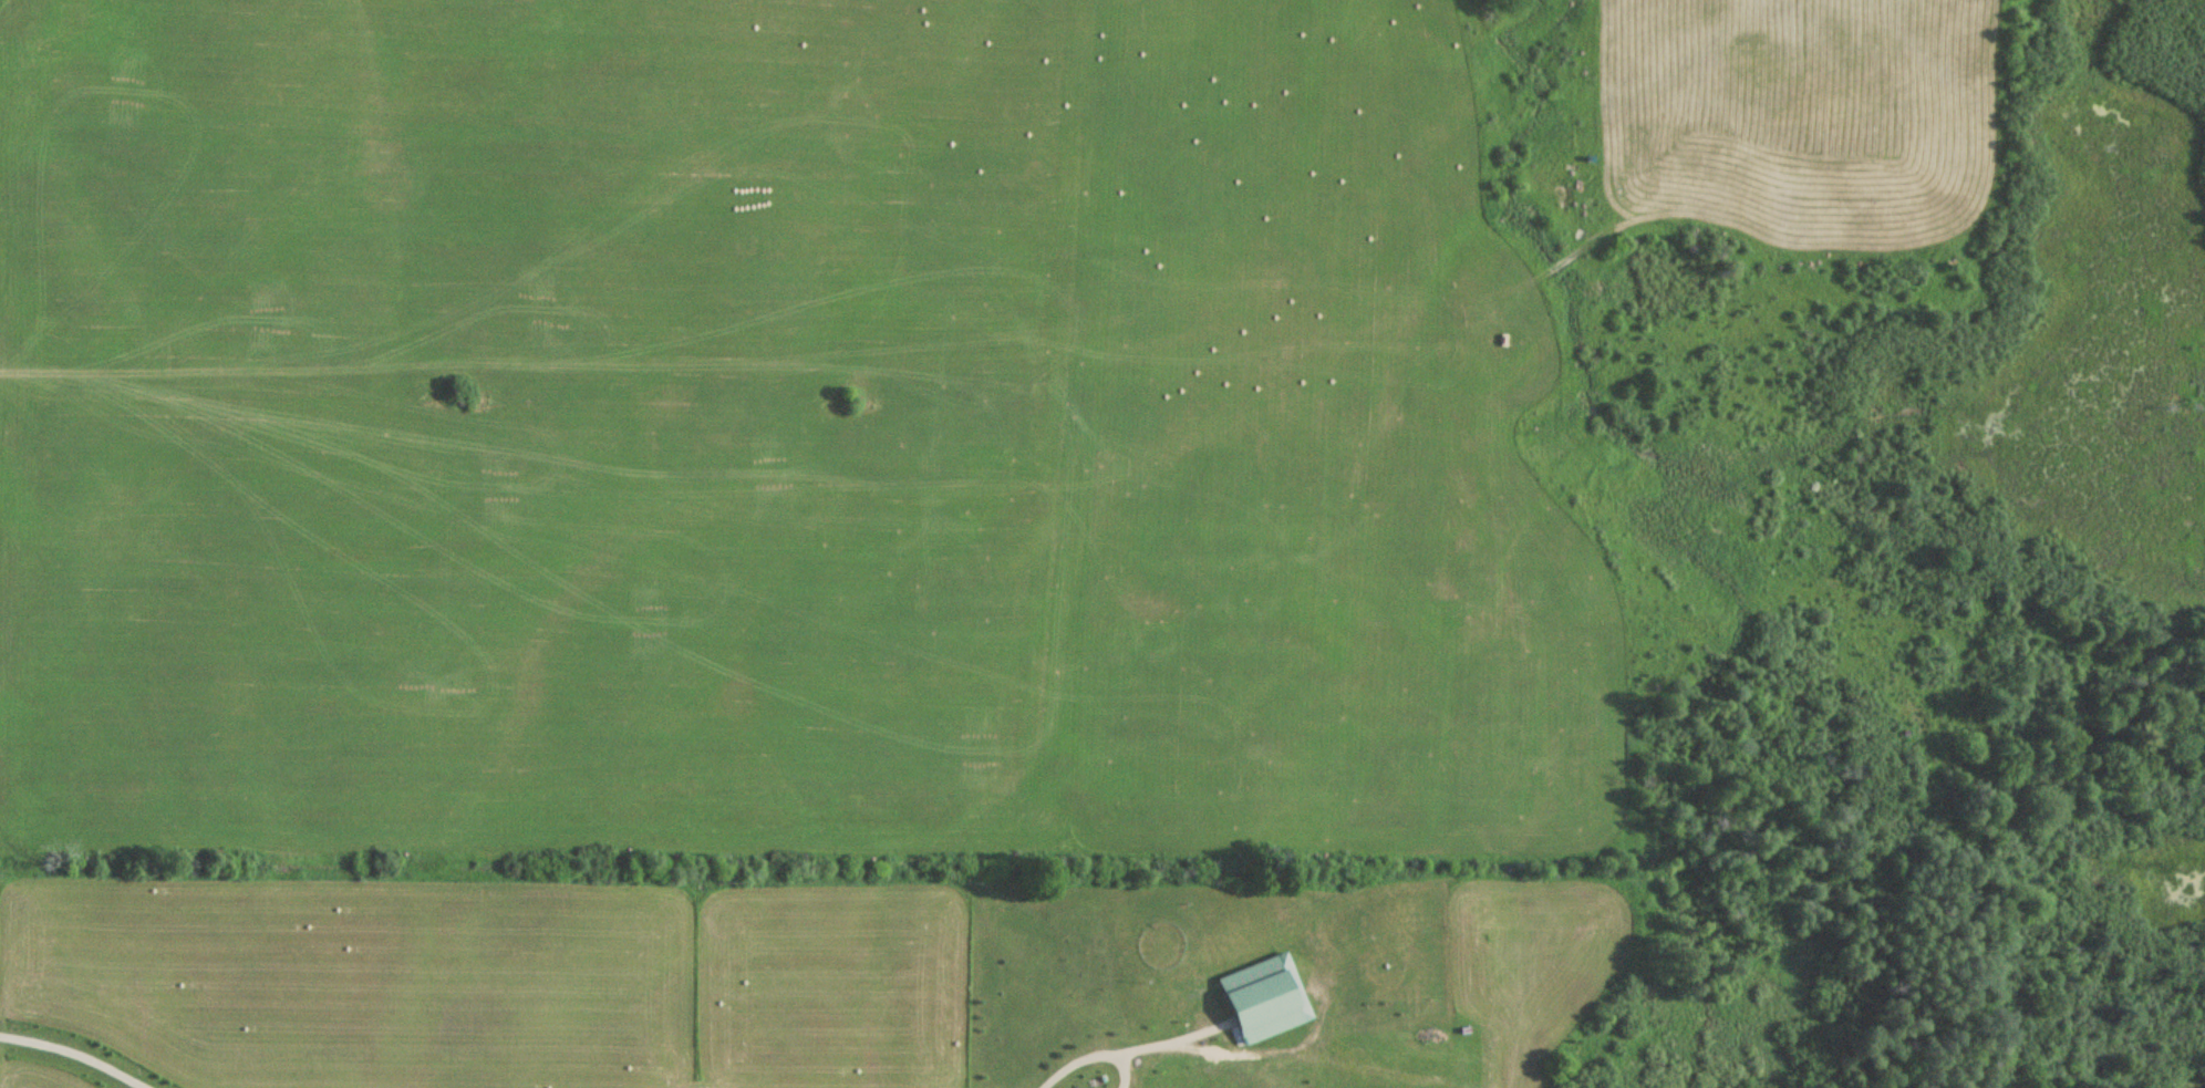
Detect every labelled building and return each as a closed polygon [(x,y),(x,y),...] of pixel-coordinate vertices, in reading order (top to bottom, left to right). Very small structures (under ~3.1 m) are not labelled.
[(1241,1047),(1311,1021),(1286,953),(1216,979),(1241,1047)]
